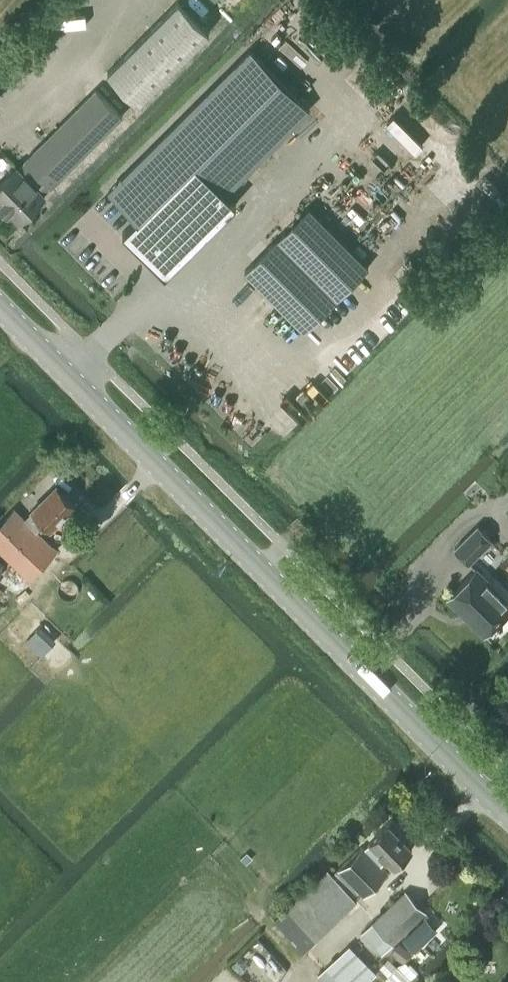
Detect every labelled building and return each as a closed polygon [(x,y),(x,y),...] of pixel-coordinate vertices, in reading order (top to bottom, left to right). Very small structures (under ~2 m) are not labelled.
[(209,33),(177,2),(107,72),(138,103),(209,33)] [(251,50),(109,191),(168,250),(310,109),(251,50)] [(43,193),(50,186),(51,187),(122,116),(94,88),(24,160),(26,162),(19,168),(18,167),(0,185),(0,199),(18,217),(43,192),(43,193)] [(309,206),(244,270),(304,330),(369,266),(309,206)] [(57,485),(24,517),(15,507),(0,522),(0,550),(28,579),(57,550),(36,530),(43,523),(50,530),(75,504),(57,485)] [(477,526),(455,548),(469,563),(491,541),(477,526)] [(460,605),(487,632),(507,611),(507,600),(477,568),(448,597),(458,607),(460,605)] [(362,845),(337,869),(358,891),(362,896),(388,872),(381,865),(386,860),(393,867),(411,850),(389,825),(365,847),(362,845)] [(383,913),(361,935),(381,955),(392,944),(425,912),(405,891),(383,913)] [(404,939),(415,951),(437,929),(426,918),(404,939)] [(398,942),(390,953),(403,962),(411,952),(398,942)] [(324,969),(337,981),(368,981),(377,973),(349,945),(324,969)]
